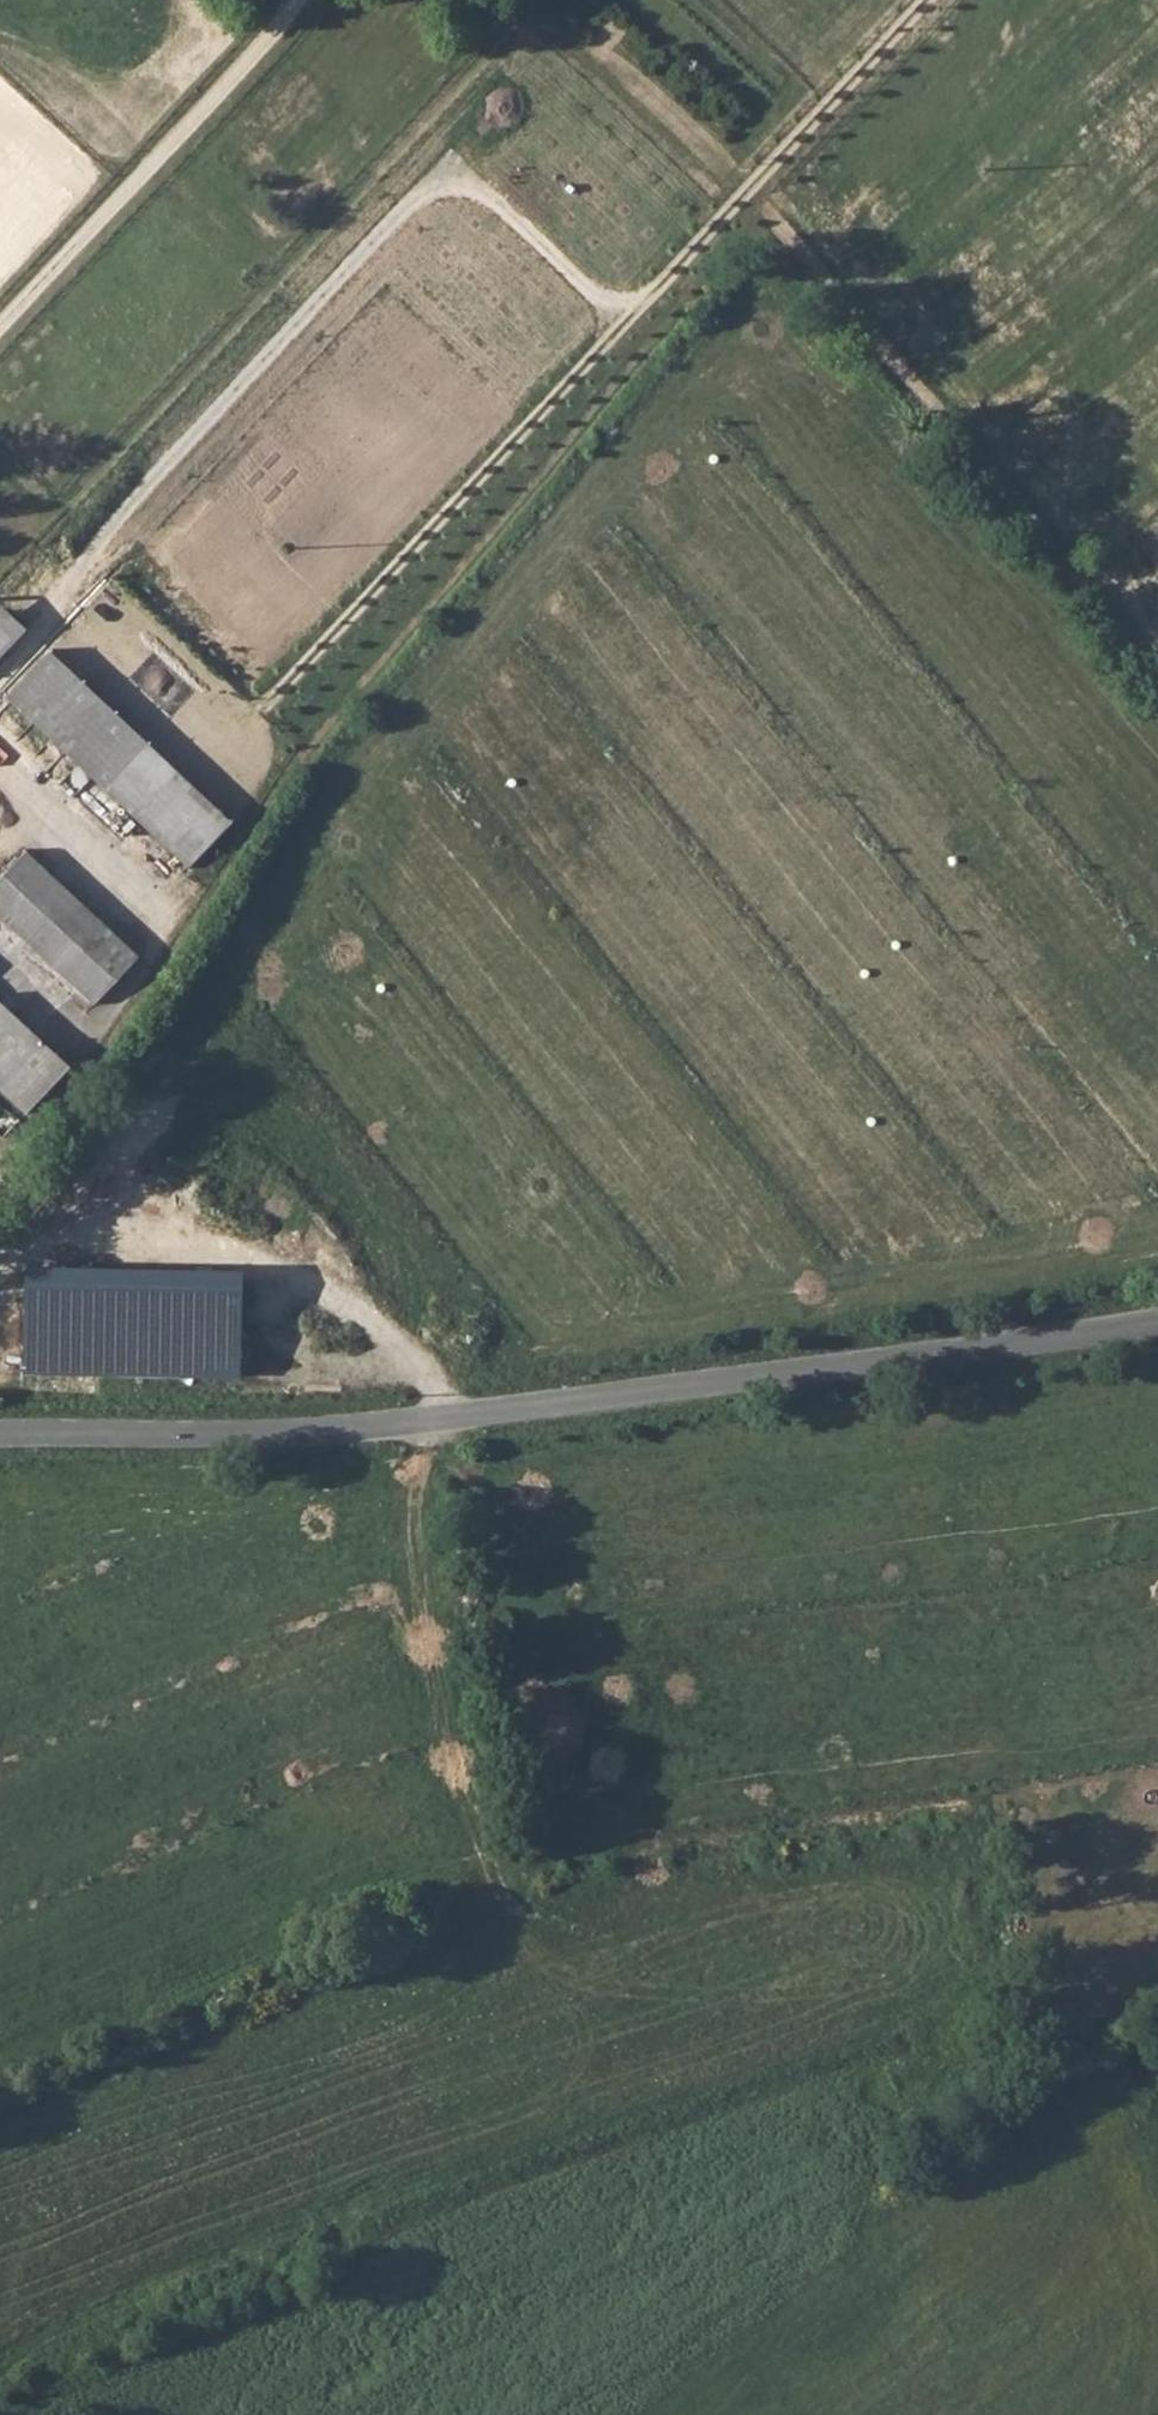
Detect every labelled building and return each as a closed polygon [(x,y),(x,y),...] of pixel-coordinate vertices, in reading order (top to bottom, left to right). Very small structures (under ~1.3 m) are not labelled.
[(0,596),(0,688),(82,767),(188,868),(234,818),(0,596)] [(0,876),(0,915),(94,1005),(140,955),(88,908),(28,847),(0,876)] [(27,1111),(71,1063),(0,997),(0,1086),(27,1111)]
